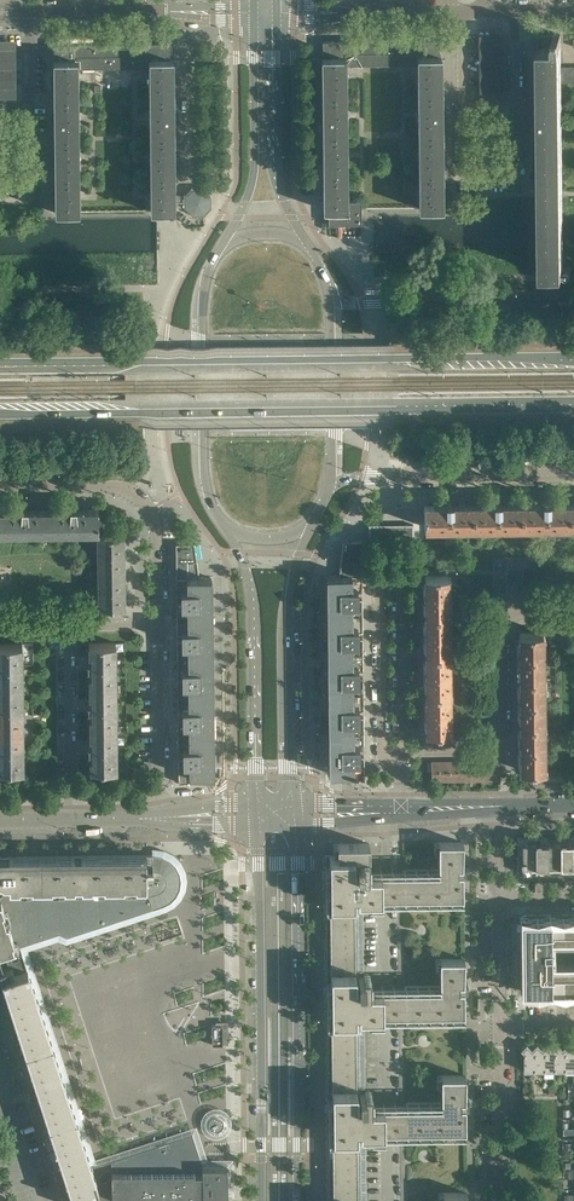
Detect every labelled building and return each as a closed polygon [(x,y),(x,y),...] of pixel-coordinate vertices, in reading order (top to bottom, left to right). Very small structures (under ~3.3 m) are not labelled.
[(561,82),(561,66),(561,34),(538,34),(540,195),(541,214),(541,249),(541,273),(563,272),(563,263),(563,249),(563,214),(563,194),(561,84),(561,82)] [(441,95),(441,67),(441,55),(440,55),(439,39),(417,40),(418,64),(417,64),(418,95),(441,95)] [(346,96),(346,68),(346,64),(345,40),(323,41),(323,56),(322,56),(322,96),(346,96)] [(363,64),(363,40),(345,40),(346,64),(363,64)] [(381,64),(381,40),(363,40),(363,64),(381,64)] [(399,64),(399,40),(381,40),(381,64),(399,64)] [(418,64),(417,40),(399,40),(399,64),(417,64),(418,64)] [(95,67),(95,43),(77,44),(77,59),(77,67),(95,67)] [(131,67),(131,43),(95,43),(95,67),(131,67)] [(150,67),(149,43),(131,43),(131,67),(149,67),(150,67)] [(173,98),(173,70),(173,58),(172,58),(171,43),(149,43),(150,67),(149,67),(150,98),(173,98)] [(77,59),(77,44),(55,44),(55,59),(77,59)] [(500,82),(500,53),(480,53),(480,82),(500,82)] [(15,58),(0,58),(0,87),(15,87),(15,58)] [(78,99),(77,71),(77,67),(77,59),(55,59),(54,59),(54,99),(78,99)] [(571,82),(571,66),(561,66),(561,82),(571,82)] [(442,134),(442,112),(441,95),(418,95),(418,135),(442,134)] [(346,135),(346,103),(346,96),(322,96),(323,136),(346,135)] [(174,137),(174,115),(173,98),(150,98),(150,138),(174,137)] [(78,138),(78,106),(78,99),(54,99),(54,139),(78,138)] [(442,174),(442,152),(442,134),(418,135),(419,174),(442,174)] [(347,175),(346,143),(346,135),(323,136),(323,175),(347,175)] [(174,177),(174,155),(174,137),(150,138),(151,177),(174,177)] [(79,178),(78,146),(78,138),(54,139),(55,178),(79,178)] [(443,208),(442,174),(419,174),(419,208),(443,208)] [(347,200),(347,197),(347,175),(323,175),(323,209),(329,209),(329,223),(362,223),(361,200),(347,200)] [(175,207),(174,193),(174,177),(151,177),(151,211),(175,211),(175,207)] [(79,212),(79,185),(79,178),(55,178),(55,212),(79,212)] [(211,207),(211,195),(203,187),(192,188),(184,195),(174,193),(175,207),(184,207),(192,215),(204,215),(211,207)] [(402,372),(402,358),(390,358),(390,372),(402,372)] [(144,375),(143,361),(132,361),(132,375),(144,375)] [(402,391),(402,377),(390,378),(391,391),(402,391)] [(144,394),(144,380),(132,380),(132,394),(144,394)] [(403,410),(402,396),(391,396),(391,410),(403,410)] [(144,413),(144,399),(132,399),(132,413),(144,413)] [(570,525),(570,503),(549,503),(549,501),(542,501),(542,504),(521,504),(522,526),(570,525)] [(473,526),(473,504),(452,505),(452,502),(445,502),(445,505),(424,505),(424,527),(473,526)] [(522,526),(521,504),(501,504),(501,502),(494,502),(494,504),(473,504),(473,526),(522,526)] [(49,509),(27,509),(27,507),(21,507),(21,509),(0,509),(0,532),(49,531),(49,509)] [(98,531),(98,508),(76,509),(76,507),(70,507),(70,509),(49,509),(49,531),(98,531)] [(413,542),(413,524),(405,524),(405,526),(381,526),(381,524),(369,524),(369,543),(381,543),(381,541),(405,541),(405,543),(413,542)] [(124,572),(124,551),(124,536),(97,536),(98,572),(124,572)] [(363,671),(363,638),(358,637),(358,632),(363,631),(362,599),(357,598),(357,593),(362,592),(362,541),(343,541),(339,575),(327,576),(329,773),(342,773),(342,780),(364,780),(364,756),(359,755),(359,750),(364,749),(364,717),(359,716),(359,711),(364,710),(363,677),(358,677),(358,672),(363,671)] [(213,775),(212,640),(211,577),(199,577),(194,543),(176,543),(176,594),(181,595),(182,600),(177,601),(177,634),(182,634),(182,640),(177,640),(177,673),(182,674),(182,679),(177,680),(178,712),(183,713),(183,718),(178,719),(178,752),(183,752),(183,757),(178,758),(179,782),(201,782),(201,775),(213,775)] [(125,608),(125,587),(124,572),(98,572),(98,608),(125,608)] [(448,614),(448,574),(425,575),(425,614),(448,614)] [(449,653),(448,614),(425,614),(426,653),(449,653)] [(543,678),(542,632),(519,632),(520,678),(543,678)] [(116,684),(115,642),(89,642),(89,653),(92,653),(92,662),(92,674),(89,674),(89,684),(116,684)] [(22,643),(0,643),(0,685),(22,685),(22,643)] [(449,692),(449,653),(426,653),(426,692),(449,692)] [(543,723),(543,701),(543,678),(520,678),(520,724),(543,723)] [(116,726),(116,705),(116,684),(89,684),(90,695),(92,694),(92,707),(92,716),(90,716),(90,726),(116,726)] [(23,706),(22,685),(0,685),(0,727),(23,727),(23,706)] [(450,731),(449,692),(426,692),(427,731),(450,731)] [(544,769),(544,746),(543,723),(520,724),(521,770),(544,769)] [(117,768),(116,747),(116,726),(90,726),(90,736),(93,736),(93,746),(93,758),(90,758),(90,768),(117,768)] [(23,748),(23,727),(0,727),(0,769),(23,769),(23,748)] [(482,777),(482,761),(465,762),(465,779),(473,779),(473,777),(482,777)] [(499,779),(499,765),(499,761),(482,761),(482,777),(491,777),(491,779),(499,779)] [(449,777),(448,762),(431,762),(431,770),(432,779),(440,779),(440,778),(449,777)] [(465,779),(465,762),(448,762),(449,777),(457,777),(457,779),(465,779)] [(522,841),(522,858),(520,858),(521,862),(522,862),(522,873),(573,872),(573,841),(522,841)] [(366,1131),(389,1131),(406,1131),(407,1136),(408,1136),(408,1137),(418,1137),(418,1136),(420,1136),(420,1137),(430,1136),(431,1136),(441,1136),(443,1136),(453,1136),(454,1136),(464,1136),(466,1136),(466,1130),(465,1106),(469,1106),(469,1098),(465,1099),(466,1075),(437,1075),(437,1088),(441,1088),(442,1102),(406,1102),(406,1106),(389,1106),(372,1106),(372,1103),(372,1101),(372,1093),(372,1090),(365,1090),(365,1014),(389,1014),(405,1014),(405,1020),(407,1020),(417,1020),(418,1020),(428,1020),(430,1020),(440,1020),(442,1019),(442,1020),(452,1020),(452,1019),(453,1019),(453,1020),(463,1020),(463,1019),(465,1019),(465,1013),(464,1013),(464,989),(468,989),(467,982),(464,982),(465,958),(435,959),(436,972),(440,971),(440,985),(405,986),(405,989),(389,989),(371,989),(371,987),(371,984),(371,976),(370,973),(364,974),(364,933),(363,898),(387,898),(404,897),(404,903),(405,903),(405,904),(415,903),(417,903),(427,903),(429,903),(439,903),(440,903),(450,903),(452,903),(462,903),(463,903),(463,897),(463,873),(466,873),(466,865),(463,865),(463,842),(434,842),(434,855),(439,855),(439,869),(403,869),(403,872),(387,873),(369,873),(369,870),(370,870),(369,867),(370,867),(370,860),(369,860),(369,856),(370,856),(369,843),(333,843),(333,855),(323,855),(323,856),(323,866),(324,866),(324,880),(323,880),(324,890),(324,891),(324,901),(324,903),(324,913),(324,915),(324,925),(324,926),(324,936),(324,938),(324,948),(324,949),(324,960),(325,960),(325,961),(324,961),(324,971),(325,971),(325,973),(324,973),(325,983),(325,996),(325,1006),(325,1008),(325,1018),(325,1019),(325,1030),(325,1031),(325,1041),(326,1041),(326,1043),(325,1043),(325,1053),(326,1053),(326,1054),(325,1054),(325,1065),(326,1065),(326,1066),(326,1076),(326,1078),(326,1088),(326,1090),(326,1100),(326,1113),(326,1123),(326,1124),(326,1134),(327,1134),(327,1136),(326,1136),(326,1146),(327,1146),(327,1148),(326,1148),(327,1158),(327,1159),(327,1170),(327,1171),(327,1181),(327,1183),(327,1193),(327,1194),(327,1200),(367,1200),(366,1131)] [(179,872),(176,865),(170,859),(163,856),(155,854),(144,855),(144,880),(181,880),(179,872)] [(104,897),(104,888),(120,888),(144,887),(144,880),(144,855),(9,856),(9,899),(41,898),(42,939),(59,933),(67,936),(81,932),(81,898),(104,897)] [(9,856),(0,856),(0,913),(9,910),(9,899),(9,856)] [(170,901),(176,895),(180,888),(181,880),(144,880),(144,887),(144,911),(163,905),(170,901)] [(144,911),(144,887),(120,888),(120,919),(144,911)] [(120,919),(120,888),(104,888),(104,897),(105,924),(120,919)] [(105,924),(104,897),(81,898),(81,932),(105,924)] [(41,898),(9,899),(9,910),(0,913),(0,952),(16,947),(42,939),(41,898)] [(523,920),(524,991),(573,990),(573,919),(523,920)] [(28,970),(20,972),(18,964),(0,970),(0,972),(3,981),(0,982),(0,1003),(64,1200),(74,1200),(73,1199),(90,1193),(99,1191),(28,970)] [(227,1042),(226,1023),(217,1023),(217,1025),(212,1025),(212,1045),(223,1044),(223,1042),(227,1042)] [(572,1047),(567,1042),(561,1048),(565,1051),(565,1070),(573,1070),(573,1050),(572,1047)] [(162,1043),(162,1062),(169,1062),(169,1056),(175,1056),(176,1043),(162,1043)] [(535,1051),(531,1048),(526,1043),(521,1049),(524,1052),(524,1070),(535,1070),(535,1051)] [(545,1070),(545,1051),(541,1048),(536,1043),(531,1048),(535,1051),(535,1070),(545,1070)] [(555,1051),(551,1048),(546,1043),(541,1048),(545,1051),(545,1070),(555,1070),(555,1051)] [(565,1070),(565,1051),(561,1048),(556,1043),(551,1048),(555,1051),(555,1070),(565,1070)] [(227,1125),(227,1123),(227,1120),(226,1117),(224,1115),(222,1113),(219,1112),(216,1112),(213,1112),(211,1113),(208,1115),(206,1117),(205,1120),(205,1123),(205,1126),(207,1128),(208,1131),(211,1132),(213,1133),(216,1134),(219,1133),(220,1133),(221,1132),(222,1132),(223,1131),(224,1130),(225,1129),(226,1128),(226,1127),(227,1125)] [(227,1171),(227,1165),(208,1165),(202,1157),(200,1158),(192,1133),(171,1140),(111,1160),(112,1199),(114,1199),(115,1200),(194,1200),(195,1197),(202,1197),(202,1200),(228,1200),(227,1171)] [(467,1192),(438,1192),(438,1200),(467,1200),(467,1192)]
